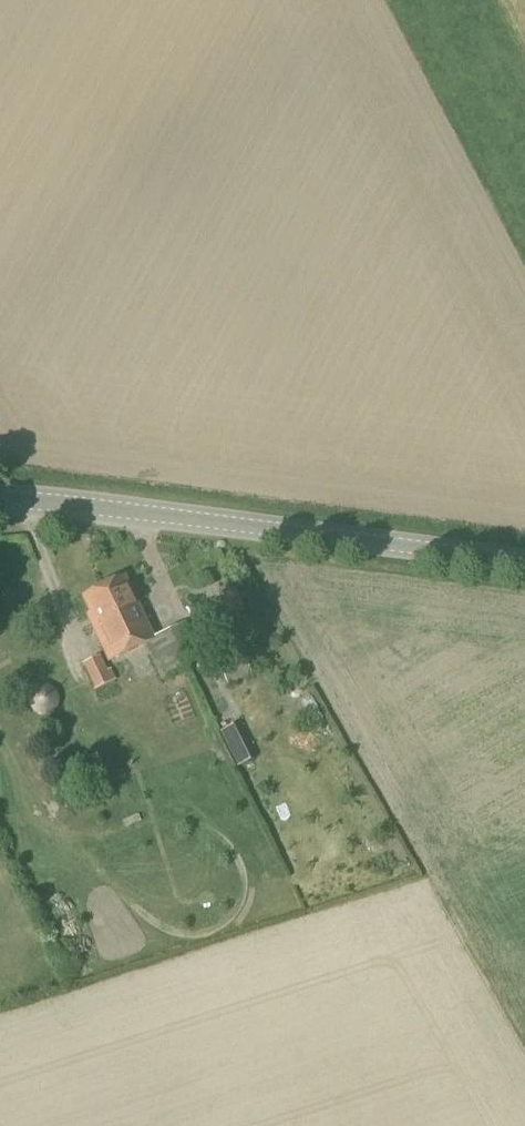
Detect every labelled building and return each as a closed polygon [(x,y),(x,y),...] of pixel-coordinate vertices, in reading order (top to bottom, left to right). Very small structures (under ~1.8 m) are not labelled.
[(152,638),(123,578),(82,597),(90,614),(86,616),(109,662),(144,645),(160,681),(188,669),(187,665),(195,661),(190,648),(195,645),(185,623),(152,638)] [(243,608),(225,608),(223,616),(239,621),(243,608)] [(106,671),(99,657),(82,665),(95,691),(116,681),(111,669),(106,671)] [(227,685),(252,674),(244,657),(220,668),(227,685)] [(251,752),(239,726),(227,732),(239,757),(251,752)]
